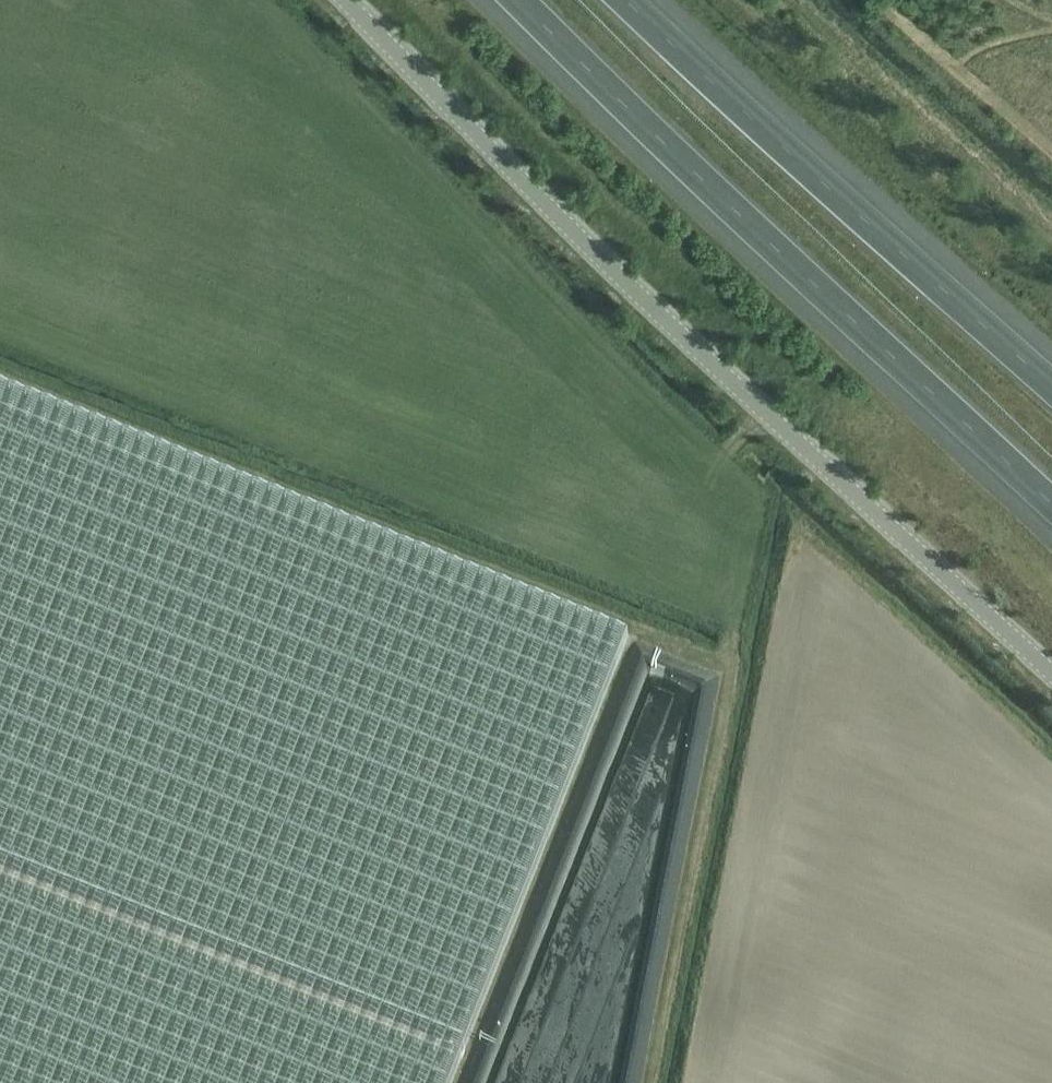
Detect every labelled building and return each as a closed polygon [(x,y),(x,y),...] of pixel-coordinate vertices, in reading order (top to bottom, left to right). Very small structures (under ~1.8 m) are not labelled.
[(629,638),(0,388),(0,1082),(452,1082),(629,638)]
